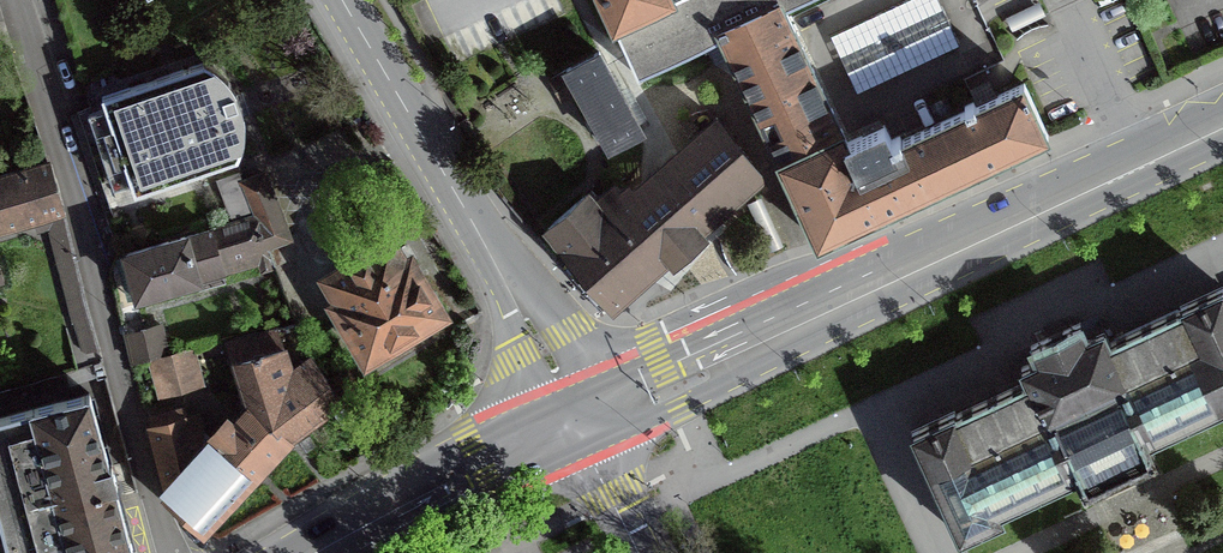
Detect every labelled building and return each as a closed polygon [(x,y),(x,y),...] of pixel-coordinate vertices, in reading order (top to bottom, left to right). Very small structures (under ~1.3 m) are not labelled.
[(613,25),(637,77),(720,37),(775,154),(816,242),(1048,133),(1024,83),(1008,91),(903,140),(901,136),(892,140),(885,124),(849,141),(840,123),(786,7),(800,0),(601,0),(613,25)] [(830,34),(857,91),(959,44),(938,0),(905,0),(830,34)] [(625,97),(599,50),(550,77),(562,99),(576,92),(607,149),(643,130),(625,97)] [(133,196),(235,161),(240,148),(242,134),(242,120),(239,106),(233,93),(225,82),(215,72),(202,64),(100,99),(104,110),(87,116),(112,190),(129,184),(133,196)] [(569,251),(557,260),(600,310),(609,302),(690,233),(727,201),(761,172),(718,121),(650,179),(605,218),(593,203),(586,195),(549,227),(569,251)] [(60,211),(59,209),(58,209),(46,168),(0,181),(0,228),(60,211)] [(218,182),(221,191),(241,184),(238,175),(218,182)] [(263,176),(241,184),(221,191),(233,222),(255,216),(267,248),(288,241),(263,176)] [(769,250),(783,244),(762,196),(748,203),(769,250)] [(233,222),(123,256),(136,300),(195,282),(198,290),(225,283),(222,275),(259,265),(261,273),(273,269),(267,248),(255,216),(233,222)] [(366,358),(438,314),(408,263),(402,267),(388,244),(327,280),(335,294),(329,298),(366,358)] [(909,434),(958,539),(1002,519),(999,511),(1076,475),(1084,491),(1154,459),(1146,443),(1222,407),(1222,290),(1222,288),(1178,309),(1179,311),(1108,344),(1102,331),(1086,338),(1079,324),(1029,348),(1035,362),(1019,370),(1025,383),(954,416),(953,413),(909,434)] [(226,343),(244,397),(248,412),(254,406),(270,421),(284,442),(290,436),(291,436),(339,400),(337,398),(327,383),(313,362),(296,325),(226,343)] [(159,327),(125,336),(124,336),(131,364),(152,359),(167,355),(159,327)] [(187,350),(167,355),(152,359),(160,389),(195,380),(187,350)] [(331,381),(337,398),(356,386),(346,370),(330,380),(331,381)] [(7,552),(130,552),(113,488),(116,488),(110,466),(107,467),(87,395),(0,418),(0,526),(7,552)] [(270,421),(254,406),(248,412),(232,428),(225,422),(209,440),(216,446),(207,456),(191,444),(185,418),(149,427),(167,497),(194,522),(202,529),(284,442),(270,421)]
